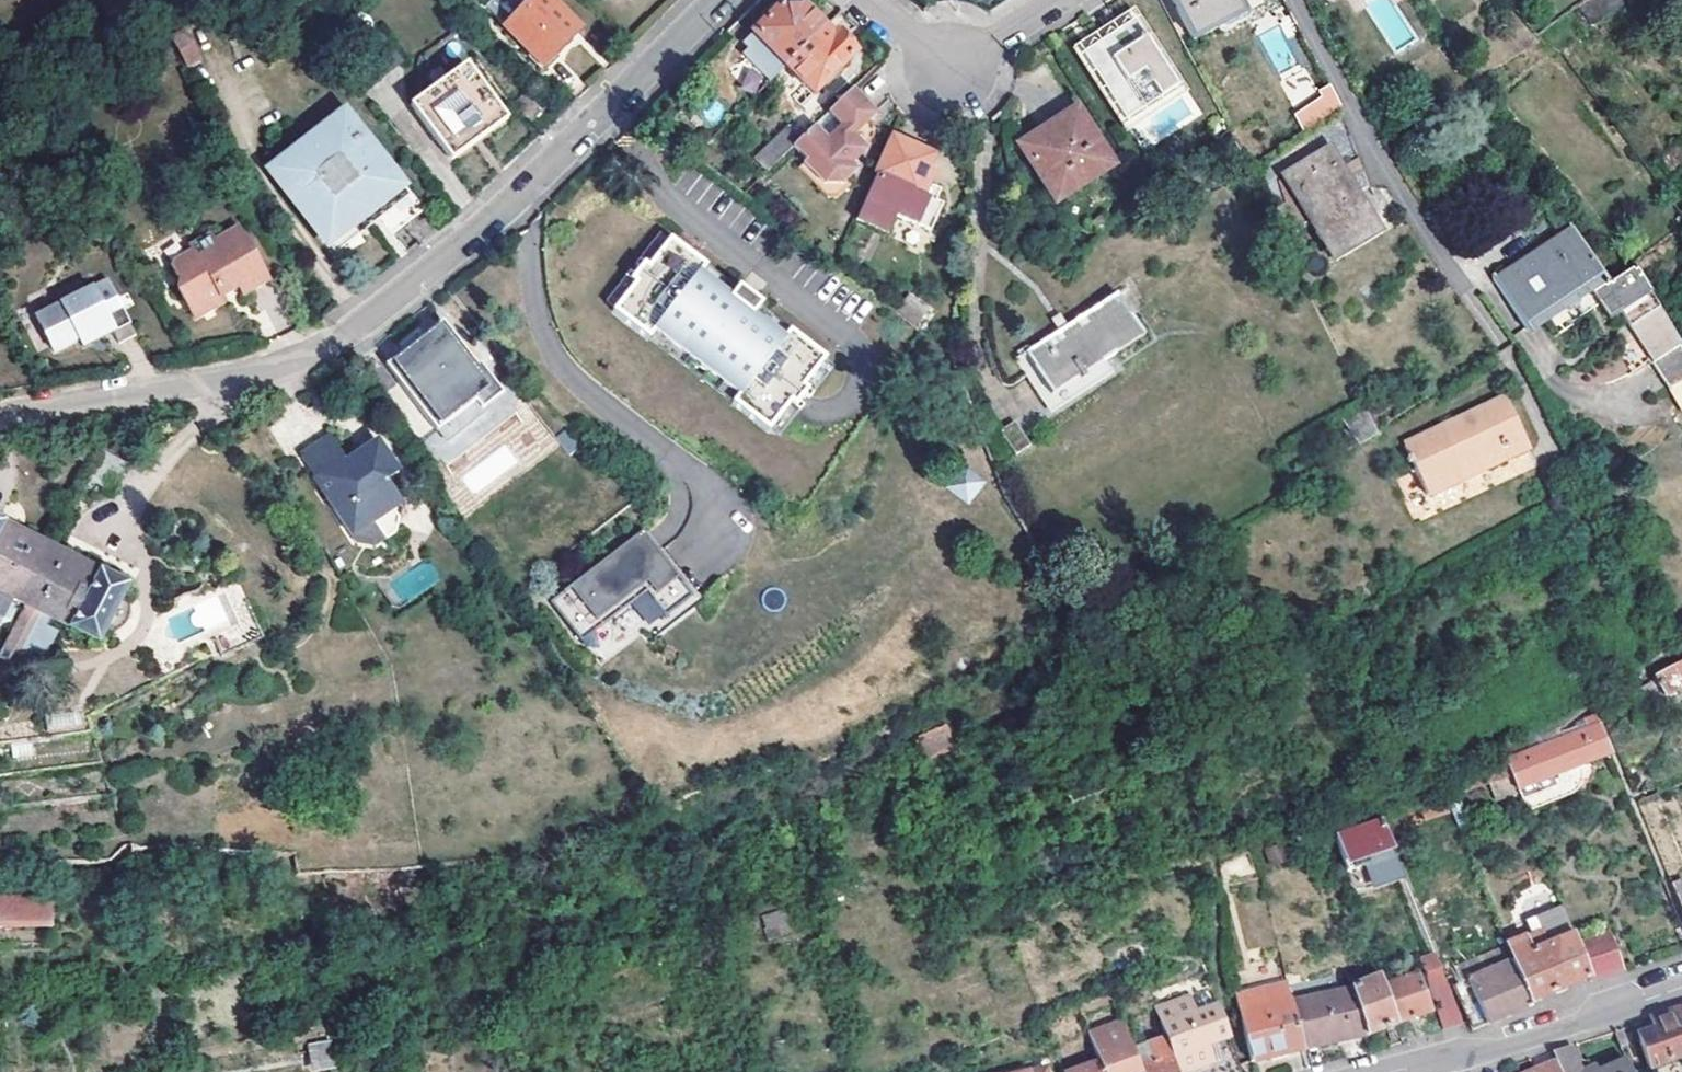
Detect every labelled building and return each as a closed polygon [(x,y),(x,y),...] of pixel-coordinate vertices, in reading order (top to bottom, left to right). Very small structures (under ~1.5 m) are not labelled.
[(504,27),(543,66),(580,31),(550,0),(533,0),(531,2),(504,27)] [(1194,38),(1219,25),(1221,29),(1230,31),(1239,26),(1243,18),(1241,14),(1245,12),(1239,0),(1175,0),(1194,38)] [(1586,7),(1605,28),(1633,2),(1631,0),(1593,0),(1586,7)] [(785,65),(821,29),(798,6),(781,6),(753,33),(785,65)] [(1134,8),(1074,45),(1125,129),(1186,92),(1134,8)] [(173,34),(186,68),(203,61),(191,27),(173,34)] [(821,29),(785,65),(815,94),(855,55),(835,36),(831,39),(821,29)] [(785,65),(753,33),(741,46),(772,78),(785,65)] [(462,63),(408,105),(413,111),(466,69),(462,63)] [(466,69),(413,111),(449,157),(502,114),(466,69)] [(1322,93),(1324,97),(1332,112),(1343,105),(1333,87),(1322,93)] [(855,135),(874,117),(877,114),(853,89),(801,140),(793,148),(805,160),(803,163),(825,186),(843,184),(860,168),(854,162),(868,148),(855,135)] [(542,112),(524,93),(512,104),(530,123),(542,112)] [(1324,97),(1297,113),(1306,127),(1332,112),(1324,97)] [(655,124),(652,102),(641,113),(655,124)] [(1076,109),(1023,143),(1057,198),(1111,164),(1076,109)] [(277,173),(347,119),(343,114),(270,172),(273,176),(277,173)] [(502,114),(449,157),(451,160),(505,118),(502,114)] [(855,135),(868,148),(885,128),(874,117),(855,135)] [(347,119),(277,173),(328,237),(369,205),(380,218),(393,235),(422,213),(347,119)] [(770,170),(785,156),(793,148),(801,140),(789,128),(758,159),(770,170)] [(933,157),(892,137),(877,168),(863,199),(863,200),(852,229),(852,230),(868,238),(873,230),(888,225),(922,242),(936,215),(929,212),(935,201),(924,196),(929,181),(923,178),(933,157)] [(829,199),(843,184),(825,186),(803,163),(805,160),(793,148),(785,156),(829,199)] [(1321,246),(1370,222),(1335,149),(1286,173),(1321,246)] [(334,253),(380,218),(369,205),(328,237),(277,173),(273,176),(334,253)] [(198,252),(175,266),(186,285),(181,288),(200,319),(228,301),(225,297),(242,287),(247,296),(272,281),(240,227),(216,241),(212,234),(194,245),(198,252)] [(1502,277),(1535,332),(1593,298),(1612,287),(1577,232),(1502,277)] [(825,361),(787,332),(781,340),(751,316),(759,306),(737,288),(729,298),(699,274),(706,266),(670,238),(649,265),(644,261),(630,278),(635,282),(613,309),(649,338),(655,331),(737,397),(731,404),(767,433),(790,404),(795,408),(808,391),(804,387),(825,361)] [(1605,314),(1616,308),(1680,412),(1681,410),(1681,352),(1639,267),(1612,287),(1593,298),(1603,316),(1605,314)] [(129,307),(114,278),(42,315),(61,352),(86,339),(90,347),(100,342),(96,334),(117,323),(113,315),(129,307)] [(1030,354),(1056,394),(1146,333),(1119,293),(1030,354)] [(137,323),(129,307),(113,315),(117,323),(96,334),(100,342),(137,323)] [(388,364),(438,430),(477,399),(485,409),(504,394),(482,364),(479,366),(445,321),(388,364)] [(1510,396),(1407,440),(1411,450),(1408,451),(1410,458),(1414,457),(1427,490),(1532,447),(1510,396)] [(487,412),(485,409),(477,399),(438,430),(447,442),(487,412)] [(1001,428),(1014,452),(1028,444),(1015,420),(1001,428)] [(380,440),(364,450),(362,451),(362,464),(354,469),(333,437),(301,457),(352,538),(374,525),(386,544),(398,536),(401,519),(395,510),(404,504),(389,480),(397,475),(401,472),(380,440)] [(970,503),(985,479),(959,464),(945,487),(970,503)] [(29,605),(58,549),(0,520),(0,590),(29,605)] [(642,531),(550,602),(581,642),(583,641),(587,644),(592,646),(596,647),(597,648),(602,646),(606,643),(609,638),(611,639),(612,633),(611,626),(608,621),(628,606),(653,638),(698,603),(642,531)] [(130,585),(58,549),(29,605),(7,649),(23,658),(46,614),(101,642),(130,585)] [(238,583),(225,588),(241,630),(254,625),(238,583)] [(1651,667),(1658,682),(1633,694),(1639,708),(1664,697),(1681,690),(1681,653),(1651,667)] [(1664,697),(1639,708),(1643,718),(1668,707),(1664,697)] [(1513,779),(1522,803),(1558,788),(1553,775),(1611,753),(1591,705),(1582,712),(1587,722),(1505,760),(1513,779)] [(923,760),(954,748),(946,723),(916,738),(923,760)] [(946,723),(954,748),(956,747),(946,723)] [(1505,758),(1459,773),(1468,796),(1513,779),(1505,760),(1505,758)] [(1385,828),(1372,797),(1327,812),(1345,865),(1370,856),(1363,836),(1380,830),(1385,828)] [(1370,856),(1345,865),(1353,888),(1397,873),(1380,830),(1363,836),(1370,856)] [(1669,883),(1681,914),(1681,877),(1669,883)] [(1526,935),(1506,943),(1511,956),(1531,1001),(1537,999),(1589,977),(1577,945),(1562,906),(1521,922),(1526,935)] [(785,909),(762,915),(768,940),(791,934),(785,909)] [(1,910),(1,943),(62,942),(61,919),(24,920),(24,910),(1,910)] [(1577,945),(1589,977),(1591,982),(1624,971),(1609,933),(1577,945)] [(1452,960),(1459,977),(1511,956),(1506,943),(1504,938),(1452,960)] [(1458,1023),(1436,953),(1431,955),(1437,974),(1427,978),(1444,1028),(1458,1023)] [(1437,974),(1431,955),(1420,958),(1427,978),(1437,974)] [(1452,980),(1473,1031),(1504,1018),(1533,1006),(1531,1001),(1511,956),(1459,977),(1452,980)] [(1414,967),(1383,976),(1397,1023),(1414,1018),(1430,1013),(1414,967)] [(1350,987),(1364,1032),(1397,1023),(1383,976),(1350,987)] [(1260,1060),(1302,1049),(1291,1004),(1285,983),(1246,993),(1250,1009),(1239,1011),(1252,1062),(1260,1060)] [(1339,1039),(1364,1032),(1350,987),(1291,1004),(1302,1049),(1339,1039)] [(1147,988),(1125,995),(1129,1007),(1151,999),(1147,988)] [(1176,1070),(1211,1058),(1215,1070),(1220,1069),(1225,1067),(1227,1071),(1243,1071),(1218,1001),(1198,1008),(1193,992),(1153,1006),(1165,1037),(1176,1070)] [(1246,993),(1236,996),(1239,1011),(1250,1009),(1246,993)] [(1651,1020),(1656,1031),(1640,1038),(1655,1071),(1657,1071),(1681,1061),(1681,1010),(1651,1020)] [(1063,1071),(1143,1071),(1144,1071),(1142,1067),(1126,1021),(1053,1047),(1063,1071)] [(1614,1033),(1620,1048),(1627,1046),(1621,1030),(1614,1033)] [(1176,1070),(1165,1037),(1148,1043),(1155,1063),(1142,1067),(1144,1071),(1177,1071),(1176,1070)] [(334,1068),(330,1047),(317,1049),(320,1070),(334,1068)] [(1570,1048),(1552,1054),(1556,1064),(1559,1071),(1580,1071),(1570,1048)] [(1528,1071),(1535,1071),(1537,1071),(1556,1064),(1552,1054),(1525,1063),(1528,1071)] [(1177,1071),(1210,1071),(1215,1070),(1211,1058),(1176,1070),(1177,1071)] [(1600,1071),(1631,1071),(1626,1060),(1600,1071)] [(1556,1064),(1537,1071),(1535,1071),(1559,1071),(1556,1064)]
